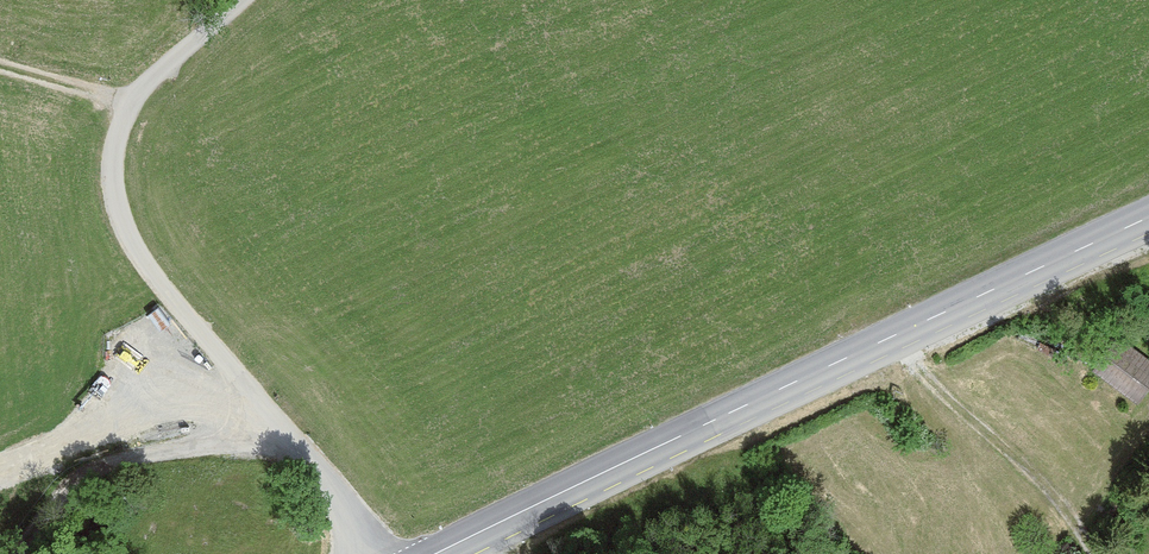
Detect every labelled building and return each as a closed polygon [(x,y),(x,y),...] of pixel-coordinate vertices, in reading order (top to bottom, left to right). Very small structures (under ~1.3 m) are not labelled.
[(1148,374),(1148,346),(1137,367),(1148,374)]
